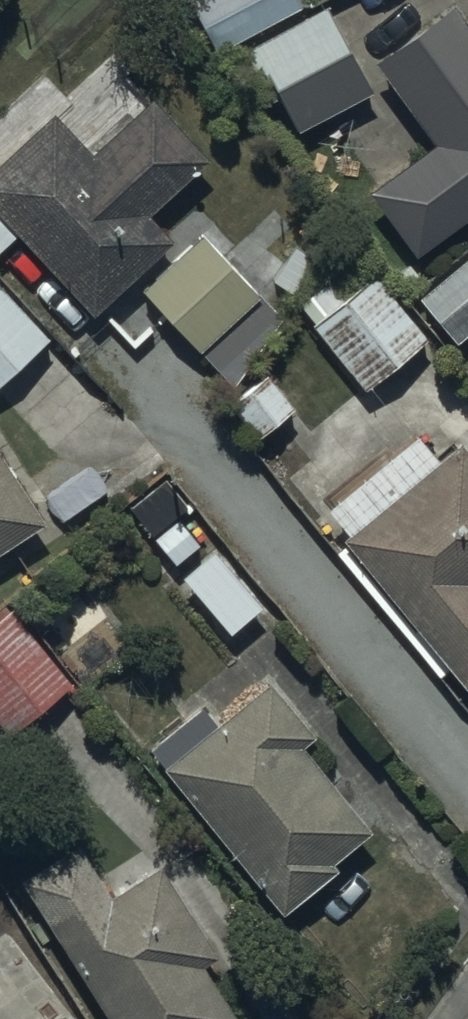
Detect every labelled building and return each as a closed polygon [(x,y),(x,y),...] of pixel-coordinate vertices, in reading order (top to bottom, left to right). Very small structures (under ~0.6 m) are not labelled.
[(219,44),(297,0),(194,0),(219,44)] [(323,0),(320,0),(234,47),(259,94),(278,84),(300,124),(373,84),(323,0)] [(467,207),(467,18),(454,0),(447,0),(373,55),(432,133),(367,182),(415,247),(467,207)] [(92,304),(171,232),(147,208),(207,148),(147,89),(92,143),(51,102),(0,153),(0,245),(17,228),(92,304)] [(201,228),(140,282),(231,377),(282,310),(201,228)] [(417,292),(456,337),(467,326),(467,249),(417,292)] [(374,266),(311,316),(364,384),(427,335),(374,266)] [(48,332),(0,278),(0,376),(48,332)] [(257,429),(292,400),(263,367),(229,395),(257,429)] [(463,678),(467,674),(467,443),(460,433),(437,452),(414,424),(323,500),(346,527),(341,531),(463,678)] [(46,513),(0,442),(0,542),(46,513)] [(273,603),(181,489),(128,532),(220,645),(273,603)] [(0,606),(0,716),(9,728),(72,677),(9,599),(0,606)] [(203,697),(150,740),(282,903),(335,860),(330,855),(369,824),(300,738),(315,727),(269,670),(216,713),(203,697)] [(19,872),(114,1018),(224,1018),(236,1011),(202,957),(216,948),(157,857),(111,886),(78,834),(19,872)] [(70,1011),(59,1018),(77,1018),(70,1011)]
